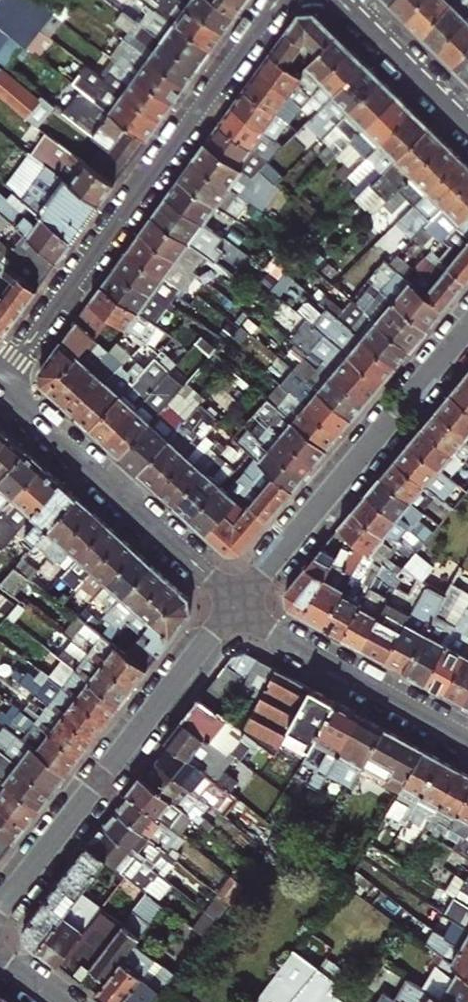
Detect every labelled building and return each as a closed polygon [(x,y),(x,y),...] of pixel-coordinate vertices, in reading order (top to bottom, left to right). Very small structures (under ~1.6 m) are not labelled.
[(39,31),(53,14),(56,10),(43,0),(0,0),(0,53),(12,37),(25,47),(39,31)] [(75,6),(67,0),(64,0),(56,10),(53,14),(60,20),(63,22),(75,6)] [(147,3),(143,0),(130,0),(129,1),(141,10),(147,3)] [(187,5),(180,0),(161,0),(155,9),(211,50),(224,32),(187,5)] [(187,5),(224,32),(236,15),(216,0),(191,0),(187,5)] [(236,15),(247,0),(216,0),(236,15)] [(407,20),(424,0),(394,0),(390,4),(407,20)] [(453,0),(424,0),(407,20),(423,36),(453,0)] [(423,36),(438,51),(466,20),(467,17),(467,0),(453,0),(423,36)] [(198,67),(211,50),(155,9),(148,18),(153,22),(168,33),(162,40),(198,67)] [(162,40),(147,29),(123,12),(116,22),(130,32),(129,33),(139,41),(154,51),(149,58),(185,85),(198,67),(162,40)] [(314,13),(299,14),(269,55),(296,74),(298,70),(290,64),(307,41),(319,54),(337,36),(314,13)] [(39,31),(46,37),(60,20),(53,14),(39,31)] [(438,51),(454,66),(467,49),(467,17),(466,20),(438,51)] [(153,22),(147,29),(162,40),(168,33),(153,22)] [(25,47),(59,73),(68,60),(48,45),(51,41),(46,37),(39,31),(25,47)] [(312,86),(316,91),(324,83),(321,80),(351,49),(337,36),(319,54),(306,66),(319,79),(312,86)] [(110,56),(117,61),(173,102),(185,85),(149,58),(134,47),(123,39),(110,56)] [(134,47),(149,58),(154,51),(139,41),(134,47)] [(324,83),(316,91),(311,96),(307,100),(314,107),(313,108),(316,112),(319,110),(334,95),(366,63),(351,49),(321,80),(324,83)] [(467,80),(467,49),(454,66),(467,80)] [(256,72),(289,96),(295,103),(305,90),(298,83),(302,78),(299,77),(296,74),(269,55),(256,72)] [(173,102),(117,61),(109,71),(113,75),(129,86),(123,94),(160,120),(173,102)] [(366,63),(334,95),(341,102),(326,117),(334,126),(382,79),(366,63)] [(298,70),(302,72),(306,66),(302,64),(298,70)] [(43,127),(53,115),(59,108),(25,82),(24,84),(0,66),(0,94),(43,127)] [(276,113),(289,96),(256,72),(244,90),(276,113)] [(108,82),(123,94),(129,86),(113,75),(108,82)] [(116,104),(110,112),(146,138),(160,120),(123,94),(108,82),(104,79),(96,90),(116,104)] [(344,149),(350,142),(398,95),(382,79),(334,126),(342,134),(330,145),(339,153),(344,149)] [(312,86),(306,92),(311,96),(316,91),(312,86)] [(91,97),(110,112),(116,104),(96,90),(91,97)] [(231,107),(283,145),(299,129),(276,113),(244,90),(231,107)] [(146,138),(110,112),(91,97),(84,92),(67,114),(106,145),(129,163),(146,138)] [(398,95),(350,142),(359,151),(352,157),(329,180),(336,188),(366,158),(381,143),(413,111),(398,95)] [(314,107),(307,100),(304,104),(310,111),(307,114),(311,118),(313,116),(316,112),(313,108),(314,107)] [(217,125),(250,149),(256,141),(270,150),(262,158),(267,161),(283,145),(231,107),(217,125)] [(316,112),(313,116),(317,120),(323,114),(319,110),(316,112)] [(413,111),(381,143),(388,150),(373,164),(375,166),(351,191),(358,198),(376,180),(384,172),(429,127),(413,111)] [(250,149),(217,125),(205,143),(237,167),(250,149)] [(342,134),(334,126),(323,137),(330,145),(342,134)] [(429,127),(384,172),(392,180),(384,189),(366,206),(373,213),(379,207),(446,143),(429,127)] [(92,165),(48,131),(41,140),(53,150),(45,161),(46,162),(99,203),(114,183),(92,165)] [(359,151),(350,142),(344,149),(352,157),(359,151)] [(270,182),(257,170),(251,176),(247,173),(237,167),(205,143),(192,160),(249,200),(255,204),(270,182)] [(388,150),(381,143),(366,158),(373,164),(388,150)] [(446,143),(379,207),(384,212),(395,201),(406,212),(428,190),(461,158),(446,143)] [(129,163),(106,145),(92,165),(114,183),(129,163)] [(313,162),(322,170),(339,153),(330,145),(313,162)] [(30,149),(6,182),(13,189),(22,196),(46,162),(45,161),(30,149)] [(267,161),(262,158),(247,173),(251,176),(257,170),(267,161)] [(461,158),(428,190),(436,198),(429,201),(401,229),(410,239),(412,237),(424,225),(467,182),(467,165),(461,158)] [(179,178),(216,203),(221,196),(242,210),(249,200),(192,160),(179,178)] [(257,170),(270,182),(274,182),(281,175),(267,161),(257,170)] [(22,196),(32,205),(72,241),(99,203),(46,162),(22,196)] [(392,180),(384,172),(376,180),(384,189),(392,180)] [(231,226),(218,216),(210,211),(216,203),(179,178),(166,196),(203,221),(223,236),(229,228),(231,226)] [(424,225),(429,230),(433,226),(437,231),(447,220),(449,212),(459,222),(467,213),(467,182),(424,225)] [(22,196),(13,189),(6,198),(25,214),(32,205),(22,196)] [(25,233),(57,260),(72,241),(32,205),(25,214),(6,198),(0,192),(0,211),(10,220),(25,233)] [(214,261),(219,254),(221,251),(195,232),(203,221),(166,196),(151,216),(203,252),(214,261)] [(216,203),(223,209),(237,218),(242,210),(221,196),(216,203)] [(218,216),(223,209),(216,203),(210,211),(218,216)] [(2,229),(10,220),(0,211),(0,228),(2,229)] [(459,222),(455,226),(467,237),(467,213),(459,222)] [(139,233),(175,260),(183,265),(190,270),(203,252),(151,216),(139,233)] [(2,229),(2,230),(16,242),(25,233),(10,220),(2,229)] [(424,225),(412,237),(421,246),(437,231),(433,226),(429,230),(424,225)] [(455,226),(448,233),(454,238),(448,245),(443,252),(435,246),(429,252),(465,282),(467,278),(467,237),(455,226)] [(223,236),(248,256),(255,247),(229,228),(223,236)] [(37,288),(57,260),(25,233),(16,242),(6,254),(13,260),(9,265),(19,273),(37,288)] [(175,260),(139,233),(127,250),(163,276),(175,260)] [(448,245),(441,240),(435,246),(443,252),(448,245)] [(405,244),(386,262),(404,277),(412,269),(402,259),(410,250),(405,244)] [(113,268),(150,294),(160,280),(163,276),(127,250),(113,268)] [(422,270),(410,282),(442,309),(465,282),(429,252),(416,265),(422,270)] [(219,254),(214,261),(233,276),(239,269),(219,254)] [(442,309),(410,282),(404,277),(386,262),(382,259),(377,266),(391,277),(385,284),(376,277),(371,283),(425,330),(442,309)] [(175,260),(163,276),(171,281),(183,265),(175,260)] [(9,265),(5,270),(15,279),(19,273),(9,265)] [(150,294),(113,268),(102,284),(150,319),(162,304),(158,301),(150,294)] [(5,292),(15,279),(5,270),(0,276),(0,297),(5,292)] [(4,334),(37,288),(19,273),(15,279),(5,292),(0,297),(0,335),(4,334)] [(150,294),(158,301),(168,286),(160,280),(150,294)] [(425,330),(371,283),(366,290),(374,297),(363,310),(409,349),(425,330)] [(150,319),(102,284),(89,301),(111,317),(128,329),(143,340),(157,352),(161,348),(164,344),(151,332),(154,328),(147,325),(151,320),(150,319)] [(194,297),(180,288),(175,295),(190,304),(194,297)] [(352,301),(363,310),(374,297),(366,290),(361,295),(359,294),(352,301)] [(409,349),(363,310),(352,301),(352,300),(341,313),(338,306),(331,300),(324,308),(326,309),(395,366),(409,349)] [(47,389),(77,356),(93,338),(111,317),(89,301),(39,370),(40,383),(47,389)] [(171,310),(166,307),(163,311),(168,315),(171,310)] [(381,382),(395,366),(326,309),(321,314),(332,324),(323,334),(381,382)] [(381,382),(323,334),(313,346),(297,333),(290,341),(293,344),(365,402),(381,382)] [(93,338),(77,356),(82,361),(98,343),(93,338)] [(47,389),(62,402),(107,351),(98,343),(82,361),(77,356),(47,389)] [(365,402),(293,344),(290,348),(302,358),(315,369),(305,380),(351,418),(365,402)] [(144,368),(91,428),(106,442),(160,380),(169,370),(160,362),(167,354),(161,348),(157,352),(144,368)] [(76,415),(106,382),(122,364),(107,351),(62,402),(76,415)] [(177,362),(167,354),(160,362),(169,370),(177,362)] [(292,369),(305,380),(315,369),(302,358),(292,369)] [(76,415),(91,428),(144,368),(135,360),(127,369),(111,386),(106,382),(76,415)] [(127,369),(122,364),(106,382),(111,386),(127,369)] [(292,369),(286,377),(299,387),(305,380),(292,369)] [(338,433),(351,418),(305,380),(299,387),(286,377),(280,384),(292,394),(338,433)] [(467,408),(467,379),(465,377),(451,394),(467,408)] [(121,456),(164,406),(175,394),(160,380),(106,442),(121,456)] [(175,394),(164,406),(175,416),(187,403),(176,393),(175,394)] [(338,433),(292,394),(289,398),(293,402),(283,413),(325,449),(338,433)] [(451,394),(437,410),(467,436),(467,408),(451,394)] [(121,456),(139,472),(183,423),(187,427),(191,422),(187,419),(199,405),(191,398),(187,403),(175,416),(164,406),(121,456)] [(325,449),(283,413),(267,399),(255,412),(314,462),(325,449)] [(139,472),(158,489),(205,436),(218,421),(199,405),(187,419),(191,422),(187,427),(183,423),(139,472)] [(437,410),(422,427),(463,460),(467,454),(467,436),(437,410)] [(314,462),(255,412),(243,426),(302,476),(314,462)] [(0,426),(0,445),(9,435),(0,426)] [(302,476),(243,426),(232,438),(243,447),(249,452),(264,466),(291,490),(302,476)] [(422,427),(408,444),(448,477),(463,460),(422,427)] [(26,450),(9,435),(0,445),(0,478),(26,450)] [(158,489),(174,504),(218,455),(213,450),(217,446),(205,436),(158,489)] [(174,504),(190,518),(219,486),(236,466),(231,461),(243,447),(232,438),(221,450),(217,446),(213,450),(218,455),(174,504)] [(395,460),(438,496),(449,483),(445,481),(448,477),(408,444),(395,460)] [(0,478),(0,512),(26,483),(42,465),(26,450),(0,478)] [(452,508),(438,496),(395,460),(381,477),(421,511),(430,501),(447,515),(452,508)] [(464,471),(467,467),(467,465),(463,460),(448,477),(455,483),(464,471)] [(0,512),(0,546),(2,547),(18,530),(61,482),(42,465),(26,483),(0,512)] [(265,521),(291,490),(264,466),(253,479),(238,497),(265,521)] [(219,486),(190,518),(206,533),(238,497),(253,479),(244,471),(226,492),(219,486)] [(367,494),(407,528),(424,542),(428,537),(422,531),(424,528),(415,521),(420,515),(423,517),(425,514),(421,511),(381,477),(367,494)] [(34,544),(37,541),(77,497),(61,482),(18,530),(34,544)] [(453,490),(462,497),(466,492),(457,485),(453,490)] [(367,494),(353,510),(394,544),(398,547),(401,543),(397,539),(407,528),(367,494)] [(51,554),(52,555),(92,510),(77,497),(37,541),(51,554)] [(265,521),(238,497),(206,533),(226,551),(240,551),(265,521)] [(92,510),(52,555),(67,568),(107,524),(92,510)] [(339,527),(349,536),(367,551),(375,558),(380,561),(385,555),(394,544),(353,510),(339,527)] [(122,537),(107,524),(67,568),(82,582),(122,537)] [(334,533),(346,542),(349,536),(339,527),(334,533)] [(324,627),(359,565),(367,551),(349,536),(346,542),(354,547),(347,560),(342,567),(334,563),(304,616),(324,627)] [(107,583),(137,551),(122,537),(82,582),(90,590),(97,583),(99,576),(107,583)] [(287,607),(304,616),(334,563),(338,555),(339,554),(323,546),(285,592),(287,607)] [(152,564),(137,551),(107,583),(113,589),(103,601),(107,605),(104,609),(108,613),(152,564)] [(375,558),(367,551),(359,565),(368,570),(375,558)] [(431,568),(414,553),(411,558),(402,567),(418,579),(421,581),(431,568)] [(338,555),(334,563),(342,567),(347,560),(338,555)] [(380,561),(384,565),(396,575),(401,569),(385,555),(380,561)] [(152,564),(108,613),(114,618),(117,614),(120,617),(127,610),(129,603),(137,610),(166,577),(152,564)] [(368,570),(359,565),(324,627),(344,638),(372,588),(362,582),(368,570)] [(372,588),(344,638),(362,648),(386,604),(400,579),(396,575),(384,565),(372,588)] [(13,594),(27,576),(14,566),(0,583),(13,594)] [(166,577),(137,610),(123,626),(129,631),(132,627),(136,630),(142,623),(144,616),(152,623),(181,591),(166,577)] [(418,579),(399,611),(410,617),(427,586),(421,581),(418,579)] [(113,589),(107,583),(96,595),(103,601),(113,589)] [(404,671),(446,596),(444,595),(427,586),(410,617),(386,661),(404,671)] [(181,591),(152,623),(126,653),(146,669),(189,612),(188,597),(181,591)] [(73,594),(64,605),(80,618),(89,608),(73,594)] [(426,683),(465,614),(467,608),(446,596),(404,671),(426,683)] [(399,611),(386,604),(362,648),(386,661),(410,617),(399,611)] [(80,618),(85,621),(94,628),(102,619),(89,608),(80,618)] [(6,616),(11,620),(16,614),(11,610),(6,616)] [(445,694),(467,653),(467,616),(465,614),(426,683),(445,694)] [(125,653),(112,642),(110,641),(94,628),(85,621),(71,638),(88,651),(133,686),(146,669),(126,653),(125,653)] [(121,632),(112,642),(125,653),(133,642),(121,632)] [(88,651),(71,638),(65,647),(81,659),(88,651)] [(133,686),(88,651),(81,659),(65,647),(64,648),(55,642),(49,650),(61,659),(119,704),(133,686)] [(231,657),(225,665),(246,677),(257,658),(246,652),(231,657)] [(464,705),(467,698),(467,653),(445,694),(464,705)] [(243,689),(243,690),(261,699),(276,669),(257,658),(246,677),(240,688),(243,689)] [(119,704),(61,659),(57,664),(70,674),(64,682),(51,672),(42,664),(38,668),(48,676),(106,721),(119,704)] [(57,664),(51,672),(64,682),(70,674),(57,664)] [(225,665),(217,674),(240,688),(246,677),(225,665)] [(312,688),(276,669),(261,699),(254,711),(245,730),(257,739),(278,754),(285,741),(292,728),(312,688)] [(240,688),(217,674),(208,686),(234,700),(243,690),(243,689),(240,688)] [(93,738),(106,721),(48,676),(38,688),(27,679),(23,684),(93,738)] [(93,738),(23,684),(18,680),(13,688),(29,700),(30,699),(43,709),(34,720),(79,755),(93,738)] [(234,700),(208,686),(199,698),(215,714),(218,712),(221,714),(234,700)] [(312,688),(292,728),(310,738),(303,751),(305,752),(310,754),(337,702),(312,688)] [(227,756),(231,751),(241,759),(245,762),(257,739),(245,730),(221,714),(218,712),(215,714),(199,698),(182,721),(227,756)] [(29,700),(21,710),(34,720),(43,709),(30,699),(29,700)] [(337,702),(310,754),(307,760),(306,762),(319,770),(310,786),(319,790),(319,791),(328,774),(361,715),(337,702)] [(19,709),(12,718),(27,729),(34,720),(21,710),(19,709)] [(34,720),(27,729),(12,718),(2,710),(0,713),(0,721),(12,730),(21,738),(66,772),(79,755),(34,720)] [(361,715),(328,774),(353,788),(362,770),(370,755),(385,729),(361,715)] [(241,759),(231,751),(227,756),(182,721),(167,741),(171,744),(204,771),(216,780),(235,795),(243,786),(229,775),(241,759)] [(292,728),(285,741),(303,751),(310,738),(292,728)] [(385,729),(370,755),(394,768),(391,774),(386,783),(396,789),(401,792),(424,750),(385,729)] [(21,738),(12,730),(5,738),(15,746),(21,738)] [(21,738),(15,746),(5,738),(0,734),(0,749),(52,790),(66,772),(21,738)] [(157,761),(190,788),(204,771),(171,744),(157,761)] [(0,749),(0,776),(39,807),(52,790),(0,749)] [(424,750),(401,792),(389,813),(401,819),(400,821),(405,824),(442,760),(424,750)] [(442,760),(405,824),(412,828),(413,826),(424,833),(459,769),(442,760)] [(190,788),(157,761),(143,778),(182,810),(187,814),(195,805),(205,813),(211,805),(201,798),(190,788)] [(459,769),(424,833),(420,841),(429,846),(428,848),(431,850),(426,859),(431,862),(433,859),(434,857),(443,842),(467,796),(467,774),(459,769)] [(208,790),(216,780),(204,771),(190,788),(201,798),(208,790)] [(26,824),(39,807),(0,776),(0,804),(26,824)] [(129,794),(178,833),(179,834),(187,824),(177,817),(182,810),(143,778),(140,776),(127,792),(129,794)] [(241,800),(235,795),(216,780),(208,790),(233,810),(241,800)] [(129,794),(116,810),(176,859),(180,854),(169,845),(178,833),(129,794)] [(443,842),(455,849),(459,852),(467,836),(467,796),(443,842)] [(14,840),(26,824),(0,804),(0,830),(14,840)] [(176,859),(116,810),(102,826),(157,871),(162,875),(176,859)] [(177,817),(187,824),(192,818),(187,814),(182,810),(177,817)] [(196,813),(192,818),(208,831),(212,826),(196,813)] [(87,843),(106,859),(125,874),(149,893),(152,889),(141,880),(147,872),(153,877),(157,871),(102,826),(87,843)] [(14,840),(0,830),(0,858),(14,840)] [(459,852),(465,855),(467,850),(467,836),(459,852)] [(443,842),(434,857),(445,863),(455,849),(443,842)] [(26,942),(37,950),(64,914),(81,892),(106,859),(87,843),(58,882),(24,925),(26,942)] [(242,885),(254,869),(245,862),(233,878),(242,885)] [(349,884),(361,893),(370,881),(357,871),(349,884)] [(141,880),(152,889),(158,881),(153,877),(147,872),(141,880)] [(149,893),(125,874),(115,888),(146,912),(154,918),(164,905),(149,893)] [(456,896),(467,903),(467,880),(467,879),(458,874),(447,890),(456,896)] [(229,902),(242,885),(233,878),(220,895),(229,902)] [(100,889),(91,900),(101,907),(109,896),(100,889)] [(81,892),(64,914),(74,922),(91,900),(81,892)] [(216,919),(229,902),(220,895),(207,912),(216,919)] [(445,913),(467,927),(467,903),(456,896),(445,913)] [(74,922),(64,914),(37,950),(58,965),(101,907),(91,900),(74,922)] [(123,924),(101,907),(58,965),(80,982),(90,970),(105,982),(135,943),(154,918),(146,912),(138,923),(129,916),(123,924)] [(207,912),(194,928),(203,936),(216,919),(207,912)] [(445,913),(435,930),(450,939),(467,950),(467,927),(445,913)] [(450,939),(435,930),(430,937),(445,946),(450,939)] [(450,939),(445,946),(430,937),(426,943),(438,952),(467,974),(467,950),(450,939)] [(155,958),(135,943),(105,982),(96,994),(107,1001),(121,1001),(155,958)] [(254,1001),(291,1001),(317,970),(293,951),(254,1001)] [(438,952),(431,960),(435,963),(453,976),(449,982),(430,971),(421,987),(447,1001),(467,1001),(467,974),(438,952)] [(155,958),(121,1001),(153,1001),(158,995),(175,973),(165,966),(155,958)] [(175,973),(181,965),(172,958),(165,966),(175,973)] [(435,963),(430,971),(449,982),(453,976),(435,963)] [(356,990),(335,975),(331,980),(317,970),(291,1001),(347,1001),(356,990)] [(421,987),(405,978),(399,988),(400,988),(414,997),(411,1001),(447,1001),(421,987)] [(401,1001),(411,1001),(414,997),(400,988),(394,998),(401,1001)] [(394,998),(384,992),(377,1001),(401,1001),(394,998)]
